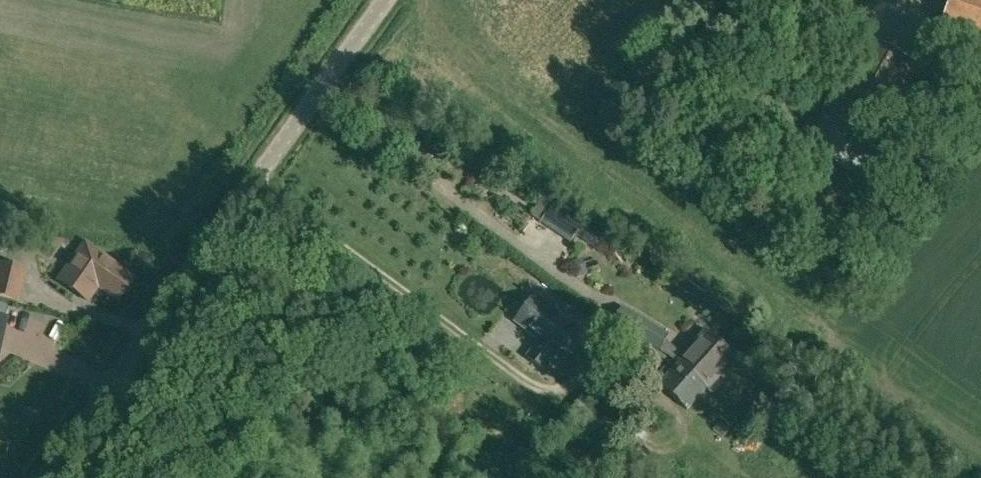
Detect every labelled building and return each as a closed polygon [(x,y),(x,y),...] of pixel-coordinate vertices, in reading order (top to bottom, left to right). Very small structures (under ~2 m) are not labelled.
[(938,34),(980,51),(980,0),(950,0),(938,34)] [(859,37),(799,149),(862,182),(921,70),(859,37)] [(588,229),(572,218),(559,236),(570,243),(576,235),(582,239),(588,229)] [(100,254),(98,256),(85,246),(60,281),(88,301),(98,286),(120,301),(126,293),(129,293),(133,287),(133,284),(135,280),(100,254)] [(582,259),(572,262),(577,278),(587,275),(584,264),(582,259)] [(0,269),(0,298),(18,301),(26,270),(1,265),(0,269)] [(578,327),(536,295),(515,322),(540,340),(527,357),(545,370),(578,327)] [(684,355),(678,361),(707,387),(710,384),(718,375),(723,380),(739,362),(734,357),(732,356),(735,353),(728,347),(725,349),(705,331),(684,355)] [(678,362),(658,383),(687,409),(707,387),(678,361),(678,362)]
